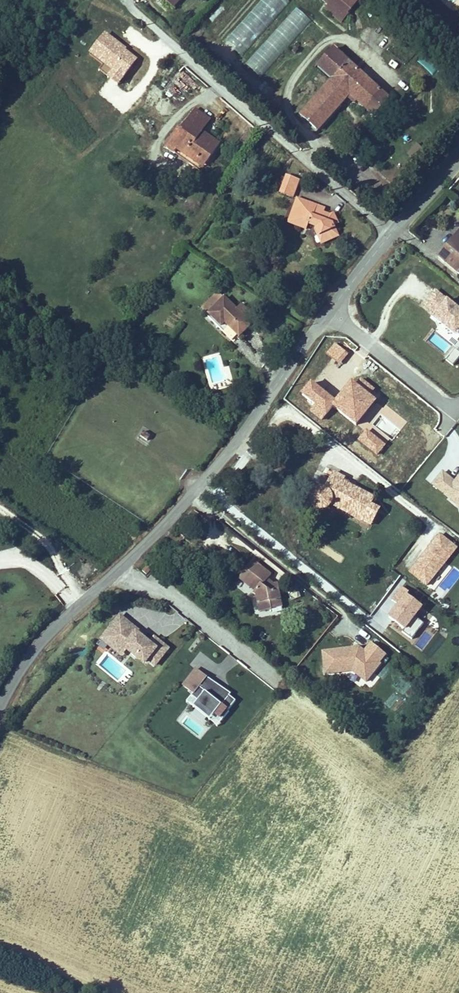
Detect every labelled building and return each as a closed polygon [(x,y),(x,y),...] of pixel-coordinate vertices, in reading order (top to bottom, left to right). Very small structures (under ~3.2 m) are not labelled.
[(350,10),(359,0),(322,0),(325,2),(327,1),(330,4),(327,7),(327,9),(339,20),(340,20),(342,20),(350,10)] [(134,55),(104,35),(90,57),(120,77),(134,55)] [(415,47),(392,46),(391,59),(414,60),(415,47)] [(389,99),(334,49),(318,66),(332,79),(300,115),(318,131),(348,97),(350,95),(351,97),(356,101),(357,102),(373,117),(389,99)] [(173,98),(178,88),(165,82),(160,92),(173,98)] [(350,95),(348,97),(355,104),(357,102),(356,101),(351,97),(350,95)] [(187,122),(203,133),(210,122),(194,111),(187,122)] [(135,117),(126,123),(137,138),(145,132),(135,117)] [(208,163),(220,145),(203,133),(187,122),(186,123),(189,125),(184,132),(181,131),(178,129),(165,147),(175,153),(177,150),(197,163),(200,158),(208,163)] [(406,155),(414,163),(424,152),(416,145),(406,155)] [(197,163),(177,150),(175,153),(201,172),(208,163),(200,158),(197,163)] [(379,177),(393,188),(405,172),(392,161),(379,177)] [(299,180),(286,175),(280,192),(293,197),(299,180)] [(330,215),(323,213),(316,210),(317,206),(297,199),(289,223),(305,229),(308,223),(316,226),(315,230),(322,244),(338,236),(333,226),(338,224),(334,214),(330,215)] [(438,257),(458,274),(458,236),(448,250),(446,248),(438,257)] [(237,310),(218,292),(202,308),(209,314),(207,316),(234,342),(252,324),(237,310)] [(434,292),(426,302),(422,308),(458,336),(458,311),(434,292)] [(237,310),(252,324),(256,320),(241,305),(237,310)] [(209,390),(228,386),(221,353),(203,357),(209,390)] [(361,381),(356,387),(352,383),(332,406),(363,432),(366,434),(361,440),(377,454),(384,446),(376,440),(382,433),(371,423),(379,414),(400,432),(408,423),(386,405),(383,410),(375,403),(380,397),(361,381)] [(322,419),(327,412),(332,406),(335,403),(312,383),(304,393),(320,406),(315,413),(322,419)] [(457,475),(453,480),(443,471),(432,483),(458,507),(458,476),(457,475)] [(331,504),(363,521),(371,505),(375,498),(343,482),(345,479),(334,473),(326,489),(325,488),(322,488),(320,488),(317,488),(315,489),(313,490),(311,492),(310,494),(309,497),(309,499),(310,501),(311,504),(312,506),(314,508),(316,509),(318,510),(321,510),(323,510),(325,509),(327,508),(329,506),(331,504)] [(371,505),(363,521),(372,526),(380,510),(371,505)] [(427,586),(457,549),(440,535),(421,559),(422,560),(420,563),(418,562),(410,573),(427,586)] [(253,561),(239,578),(242,581),(249,572),(251,573),(258,565),(253,561)] [(249,572),(242,581),(255,591),(254,593),(256,595),(259,612),(273,609),(272,607),(283,605),(278,584),(274,585),(271,586),(267,582),(268,580),(272,576),(258,565),(251,573),(249,572)] [(415,618),(422,608),(406,596),(409,593),(402,588),(392,601),(401,607),(398,611),(396,609),(390,618),(405,630),(403,633),(412,640),(424,624),(415,618)] [(149,643),(130,628),(132,626),(119,616),(99,641),(121,659),(125,654),(142,667),(146,662),(153,667),(168,648),(154,637),(149,643)] [(380,665),(378,664),(385,656),(371,644),(364,652),(359,648),(357,650),(352,651),(351,649),(324,652),(326,674),(354,671),(366,682),(380,665)] [(226,697),(217,691),(216,693),(208,687),(210,685),(203,680),(206,676),(195,668),(183,684),(193,692),(191,695),(197,700),(195,702),(212,715),(214,713),(221,720),(229,711),(227,710),(235,700),(228,695),(226,697)] [(230,693),(206,676),(203,680),(210,685),(208,687),(216,693),(217,691),(226,697),(228,695),(229,695),(230,693)] [(212,715),(195,702),(192,706),(209,719),(212,715)]
